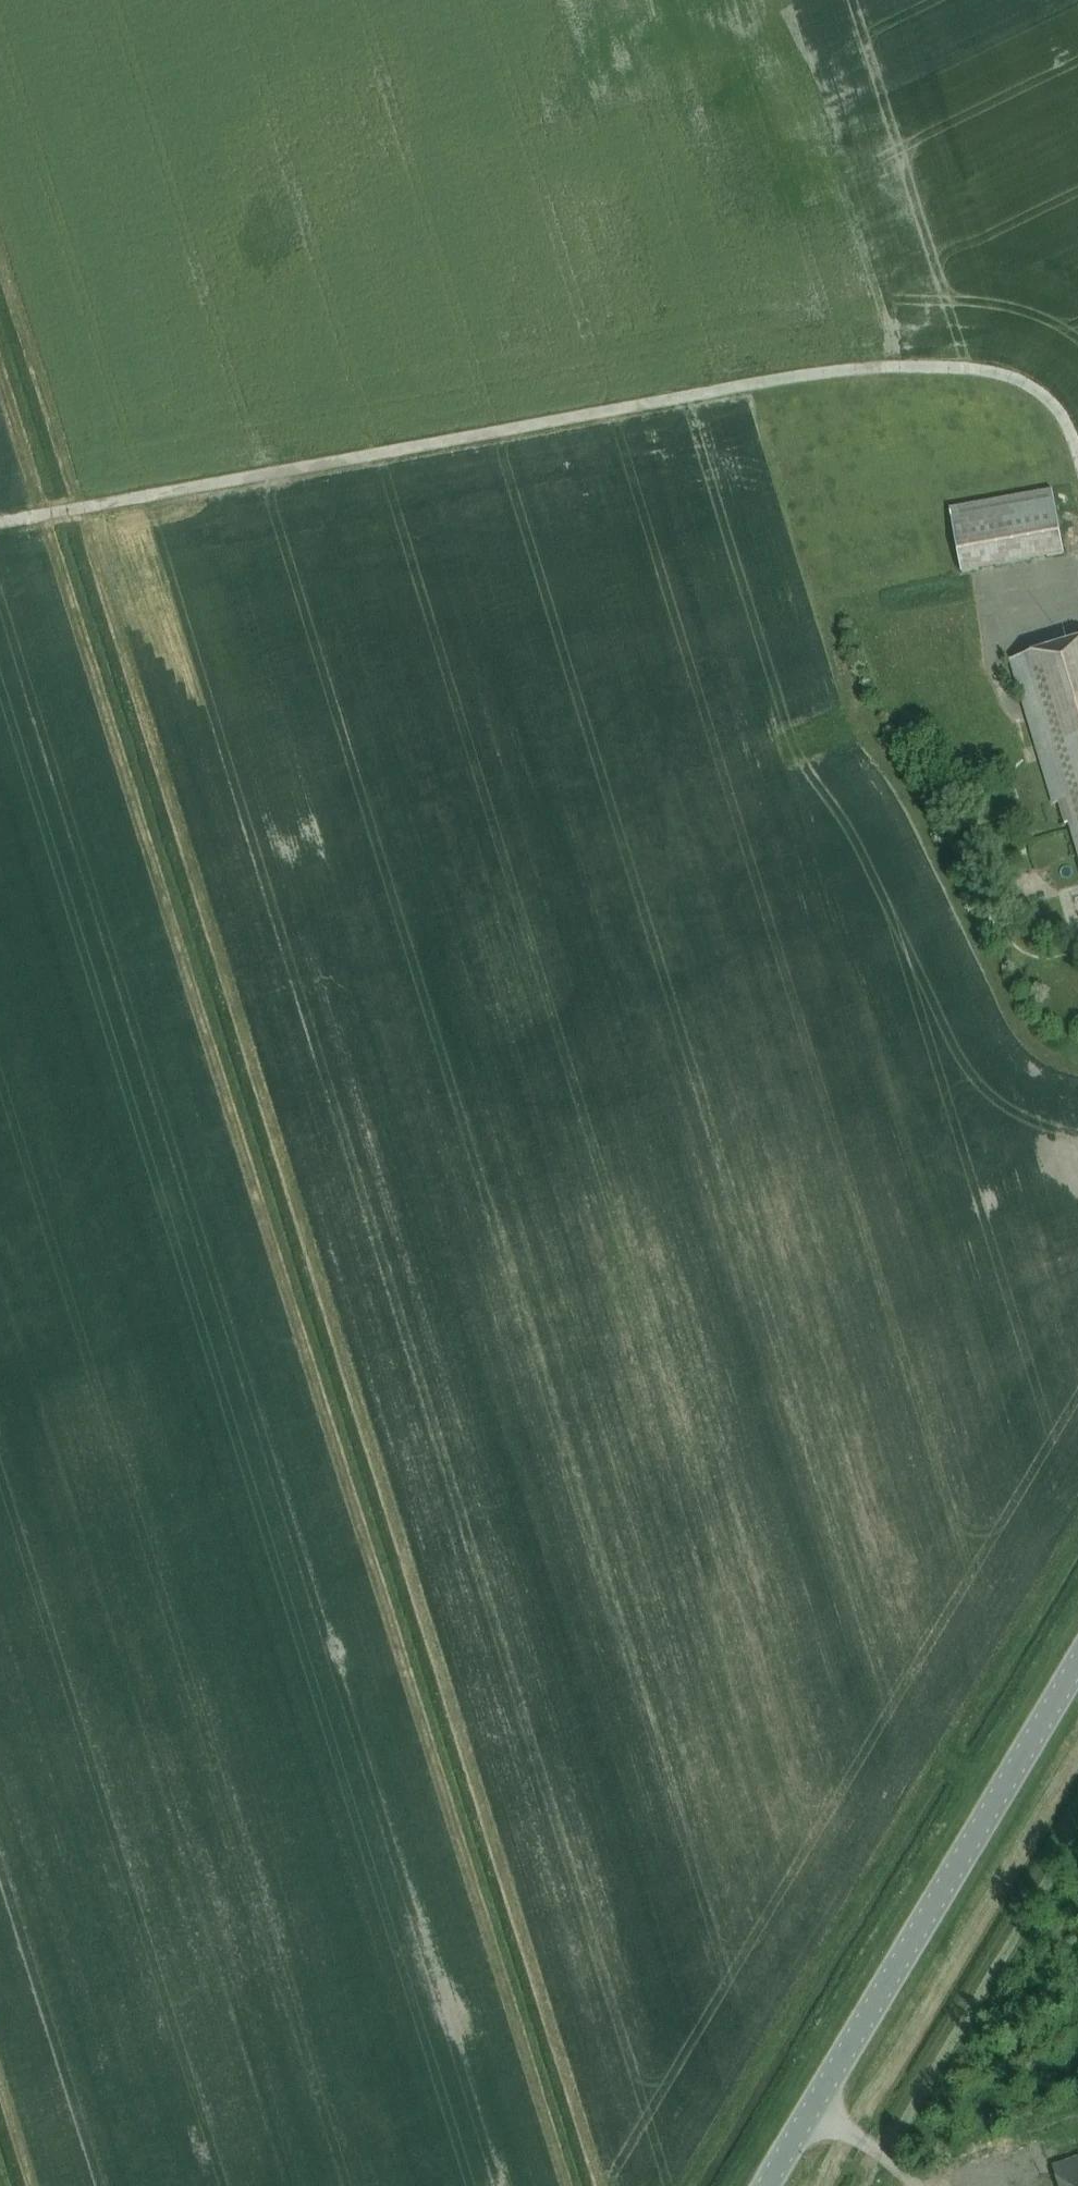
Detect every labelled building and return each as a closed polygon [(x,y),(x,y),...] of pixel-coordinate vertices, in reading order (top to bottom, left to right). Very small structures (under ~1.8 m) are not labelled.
[(964,573),(1067,554),(1054,488),(952,507),(964,573)] [(1011,660),(1055,804),(1060,802),(1069,824),(1073,823),(1077,842),(1077,639),(1011,660)] [(1055,2164),(1063,2185),(1077,2185),(1077,2156),(1055,2164)]
